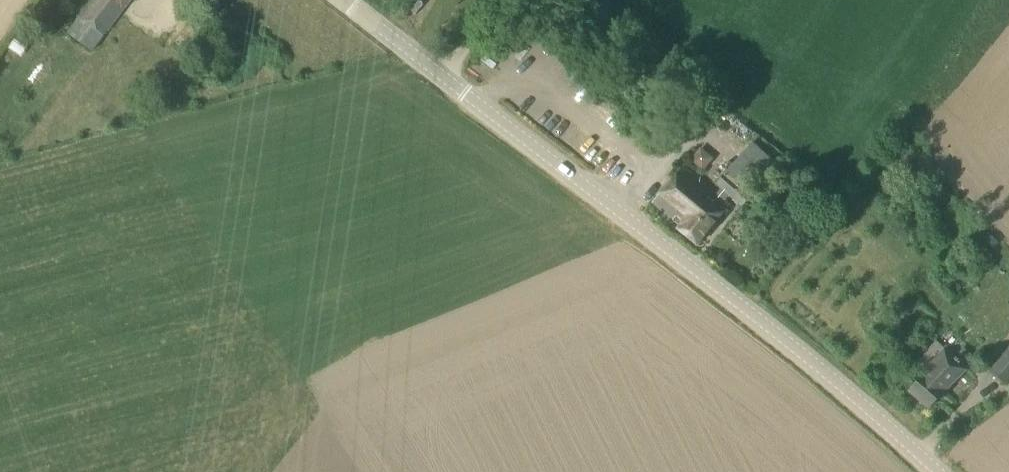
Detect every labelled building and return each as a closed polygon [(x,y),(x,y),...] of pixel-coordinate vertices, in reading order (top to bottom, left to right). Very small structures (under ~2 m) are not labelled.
[(78,19),(66,34),(92,53),(103,37),(104,38),(132,0),(91,0),(77,18),(78,19)] [(29,44),(17,36),(7,50),(19,58),(29,44)] [(489,63),(496,72),(509,63),(502,54),(489,63)] [(741,207),(777,167),(751,142),(713,184),(721,190),(716,195),(682,167),(652,204),(679,226),(676,230),(696,246),(723,213),(722,212),(728,205),(724,201),(728,196),(741,207)] [(699,148),(688,161),(702,172),(712,159),(699,148)] [(977,361),(963,347),(954,357),(946,349),(936,360),(926,351),(913,366),(923,374),(908,391),(928,409),(964,368),(968,372),(977,361)] [(1008,379),(1008,347),(987,372),(1003,386),(1008,379)]
